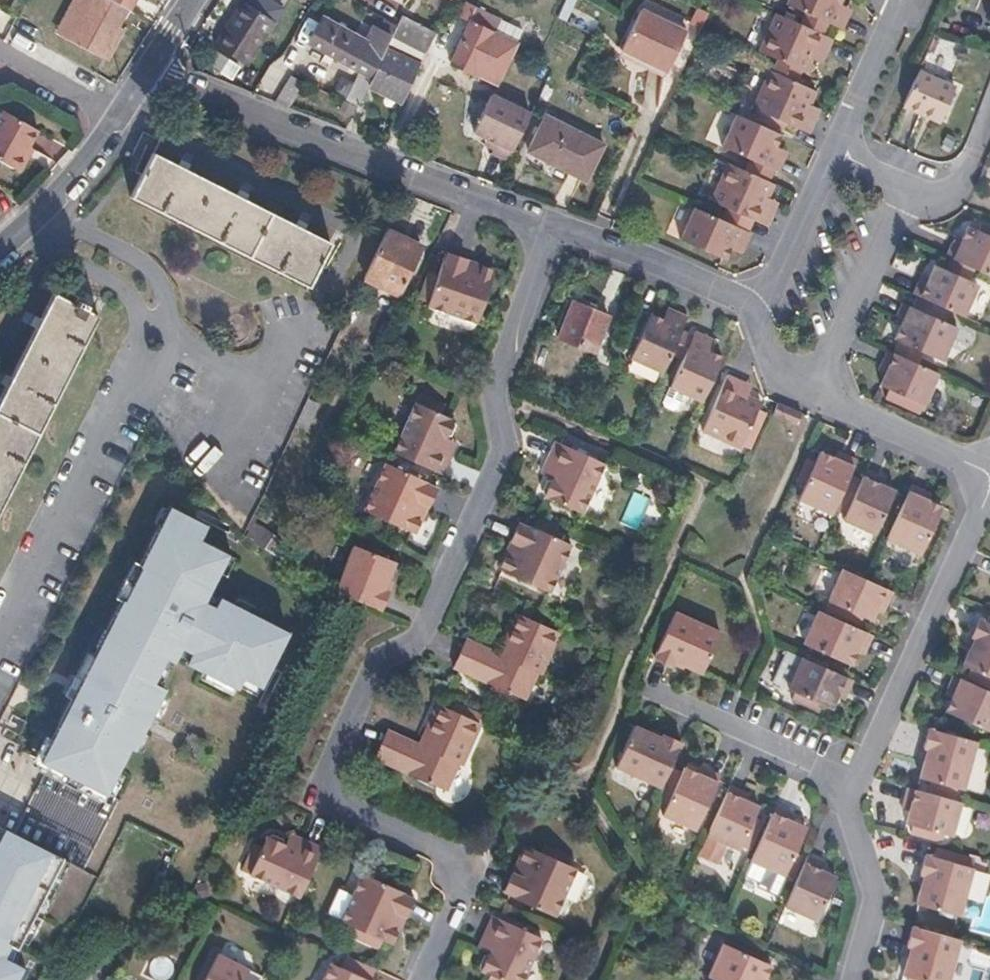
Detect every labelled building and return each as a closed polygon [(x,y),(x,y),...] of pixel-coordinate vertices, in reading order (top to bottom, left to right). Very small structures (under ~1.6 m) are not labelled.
[(64,20),(76,26),(69,40),(100,57),(116,27),(126,8),(111,0),(74,0),(64,20)] [(126,8),(131,0),(111,0),(126,8)] [(239,2),(272,22),(280,8),(267,0),(240,0),(239,2)] [(469,18),(448,58),(470,70),(471,68),(493,80),(511,45),(513,42),(491,31),(499,17),(467,0),(464,0),(458,12),(469,18)] [(646,0),(642,0),(624,41),(670,61),(689,19),(646,0)] [(793,6),(820,18),(836,26),(842,12),(831,7),(834,0),(780,0),(793,6)] [(843,0),(834,0),(831,7),(842,12),(847,2),(843,0)] [(272,22),(239,2),(213,47),(246,67),(272,22)] [(793,6),(788,19),(815,31),(820,18),(793,6)] [(788,19),(773,12),(757,46),(773,54),(800,66),(803,67),(808,56),(812,48),(821,53),(828,37),(815,31),(788,19)] [(366,38),(324,15),(308,41),(350,64),(356,54),(361,58),(366,50),(360,47),(366,38)] [(397,24),(396,27),(428,46),(434,33),(402,15),(398,23),(397,24)] [(520,29),(499,17),(491,31),(513,42),(520,29)] [(397,24),(386,19),(371,48),(383,54),(384,50),(396,27),(397,24)] [(76,26),(64,20),(56,33),(69,40),(76,26)] [(123,30),(116,27),(100,57),(107,61),(123,30)] [(383,54),(371,48),(364,61),(366,62),(376,67),(383,54)] [(821,53),(812,48),(808,56),(817,61),(821,53)] [(383,54),(376,67),(368,84),(401,101),(418,67),(408,62),(411,55),(399,49),(396,56),(384,50),(383,54)] [(800,66),(773,54),(767,67),(794,79),(800,66)] [(361,73),(358,72),(344,98),(358,104),(368,84),(376,67),(366,62),(361,73)] [(794,79),(767,67),(749,106),(753,108),(750,115),(779,129),(783,121),(805,131),(813,113),(803,108),(806,102),(813,87),(794,79)] [(956,86),(918,70),(904,104),(928,114),(930,110),(944,115),(956,86)] [(527,111),(489,93),(471,130),(493,141),(488,151),(504,159),(527,111)] [(816,106),(806,102),(803,108),(813,113),(816,106)] [(930,110),(928,114),(942,120),(944,115),(930,110)] [(2,111),(0,115),(0,163),(19,173),(28,159),(23,156),(29,147),(38,131),(2,111)] [(778,134),(733,113),(718,146),(744,158),(770,169),(773,171),(779,158),(769,153),(773,145),(778,134)] [(602,143),(544,115),(525,152),(584,180),(602,143)] [(782,149),(773,145),(769,153),(779,158),(782,149)] [(33,149),(29,147),(23,156),(28,159),(33,149)] [(130,194),(129,196),(307,288),(329,242),(153,152),(130,194)] [(744,158),(739,169),(765,180),(770,169),(744,158)] [(739,169),(725,162),(709,200),(764,225),(772,207),(763,204),(767,195),(772,184),(765,180),(739,169)] [(775,199),(767,195),(763,204),(772,207),(775,199)] [(748,233),(695,209),(680,241),(725,260),(730,249),(734,241),(743,245),(748,233)] [(959,238),(955,248),(947,244),(942,254),(946,256),(971,268),(989,276),(989,235),(966,224),(959,238)] [(419,246),(385,229),(363,277),(397,293),(419,246)] [(959,238),(951,235),(947,244),(955,248),(959,238)] [(743,245),(734,241),(730,249),(739,253),(743,245)] [(468,261),(445,253),(427,302),(475,318),(491,274),(487,267),(481,265),(475,268),(469,266),(468,261)] [(971,268),(946,256),(941,267),(966,279),(971,268)] [(921,285),(914,282),(909,292),(958,314),(973,282),(966,279),(941,267),(932,263),(924,278),(921,285)] [(924,278),(917,274),(914,282),(921,285),(924,278)] [(53,293),(0,396),(0,506),(97,316),(85,309),(88,303),(77,298),(74,304),(53,293)] [(607,315),(571,301),(557,337),(593,351),(607,315)] [(891,322),(899,326),(893,338),(898,340),(923,352),(942,360),(957,328),(900,302),(891,322)] [(672,308),(664,304),(659,314),(667,317),(672,308)] [(659,314),(647,309),(627,357),(661,371),(671,350),(681,326),(687,314),(672,308),(667,317),(659,314)] [(692,331),(681,354),(669,381),(701,396),(722,350),(712,345),(707,343),(711,333),(695,326),(692,331)] [(692,331),(681,326),(671,350),(681,354),(692,331)] [(717,336),(711,333),(707,343),(712,345),(717,336)] [(923,352),(898,340),(892,353),(917,364),(923,352)] [(889,366),(885,373),(880,385),(926,406),(940,375),(917,364),(892,353),(886,350),(881,362),(889,366)] [(889,366),(881,362),(877,370),(885,373),(889,366)] [(745,379),(729,371),(703,426),(740,443),(762,397),(749,391),(741,387),(745,379)] [(753,382),(745,379),(741,387),(749,391),(753,382)] [(451,415),(416,399),(393,449),(440,470),(449,451),(438,446),(443,435),(454,440),(449,433),(453,424),(451,415)] [(792,408),(772,399),(767,411),(787,420),(792,408)] [(454,440),(443,435),(438,446),(449,451),(454,440)] [(554,473),(547,476),(543,485),(546,492),(544,495),(581,512),(605,460),(555,438),(547,456),(559,461),(554,473)] [(841,462),(824,454),(802,502),(832,515),(857,461),(844,455),(841,462)] [(559,461),(547,456),(542,468),(554,473),(559,461)] [(437,483),(385,460),(363,508),(410,530),(416,528),(420,520),(418,514),(420,508),(426,506),(437,483)] [(880,476),(865,470),(842,520),(875,536),(895,493),(877,484),(880,476)] [(924,492),(911,486),(886,541),(918,556),(939,509),(920,500),(924,492)] [(426,506),(420,508),(418,514),(420,520),(426,506)] [(205,525),(170,507),(41,757),(104,790),(174,655),(253,696),(286,631),(207,590),(226,553),(198,539),(205,525)] [(508,543),(510,549),(508,554),(503,554),(498,565),(502,570),(550,591),(571,544),(519,520),(508,543)] [(377,552),(354,542),(335,589),(345,594),(356,598),(359,592),(377,552)] [(396,560),(377,552),(359,592),(356,598),(381,608),(388,589),(384,588),(396,560)] [(868,581),(840,568),(825,602),(869,622),(878,604),(884,607),(891,592),(868,581)] [(871,634),(815,609),(800,642),(849,664),(858,646),(864,649),(871,634)] [(721,632),(675,610),(654,656),(670,664),(672,661),(701,675),(721,632)] [(499,648),(468,634),(454,664),(524,694),(537,668),(542,670),(560,630),(516,611),(503,638),(509,640),(504,650),(499,648)] [(976,635),(963,664),(989,676),(989,620),(981,616),(973,634),(976,635)] [(509,640),(503,638),(499,648),(504,650),(509,640)] [(786,687),(800,656),(788,650),(773,682),(786,687)] [(850,679),(800,656),(786,687),(828,708),(837,690),(843,693),(850,679)] [(952,695),(945,712),(989,732),(989,693),(953,676),(945,692),(952,695)] [(419,744),(388,731),(376,759),(444,789),(457,761),(461,762),(479,722),(437,704),(424,733),(428,735),(423,746),(419,744)] [(661,739),(636,728),(616,771),(660,791),(681,745),(662,736),(661,739)] [(924,748),(929,749),(921,776),(966,788),(978,742),(929,729),(924,748)] [(428,735),(424,733),(419,744),(423,746),(428,735)] [(700,779),(683,771),(661,817),(694,832),(719,778),(704,771),(700,779)] [(743,794),(729,787),(706,838),(710,839),(700,858),(717,866),(726,847),(738,852),(740,848),(747,852),(756,833),(755,833),(748,829),(752,819),(757,810),(739,801),(743,794)] [(905,802),(913,805),(908,824),(951,836),(960,803),(908,789),(905,802)] [(787,814),(774,808),(749,863),(781,877),(803,829),(784,821),(787,814)] [(759,823),(752,819),(748,829),(755,833),(759,823)] [(0,828),(0,979),(19,979),(24,970),(13,964),(66,862),(0,828)] [(294,843),(285,839),(280,850),(289,854),(294,843)] [(280,850),(262,842),(245,878),(297,902),(318,854),(294,843),(289,854),(280,850)] [(517,867),(510,869),(500,890),(552,914),(574,865),(564,860),(566,855),(559,851),(556,857),(541,850),(527,843),(520,846),(516,855),(520,861),(517,867)] [(544,844),(541,850),(556,857),(559,851),(544,844)] [(520,861),(516,855),(510,869),(517,867),(520,861)] [(923,877),(926,878),(919,904),(963,916),(976,868),(929,855),(923,877)] [(819,862),(806,856),(783,905),(816,920),(835,878),(816,869),(819,862)] [(781,877),(749,863),(743,877),(757,884),(756,887),(772,895),(781,877)] [(409,893),(361,872),(340,918),(384,938),(390,935),(394,928),(391,923),(393,917),(399,917),(409,893)] [(496,938),(490,951),(483,953),(479,961),(483,970),(505,979),(524,979),(543,937),(491,913),(483,932),(496,938)] [(907,945),(900,973),(927,979),(948,979),(959,939),(910,926),(905,944),(907,945)] [(496,938),(483,932),(477,945),(490,951),(496,938)] [(729,948),(714,979),(769,979),(774,969),(729,948)] [(214,953),(200,979),(260,979),(262,976),(214,953)] [(330,963),(323,979),(367,979),(330,963)]
